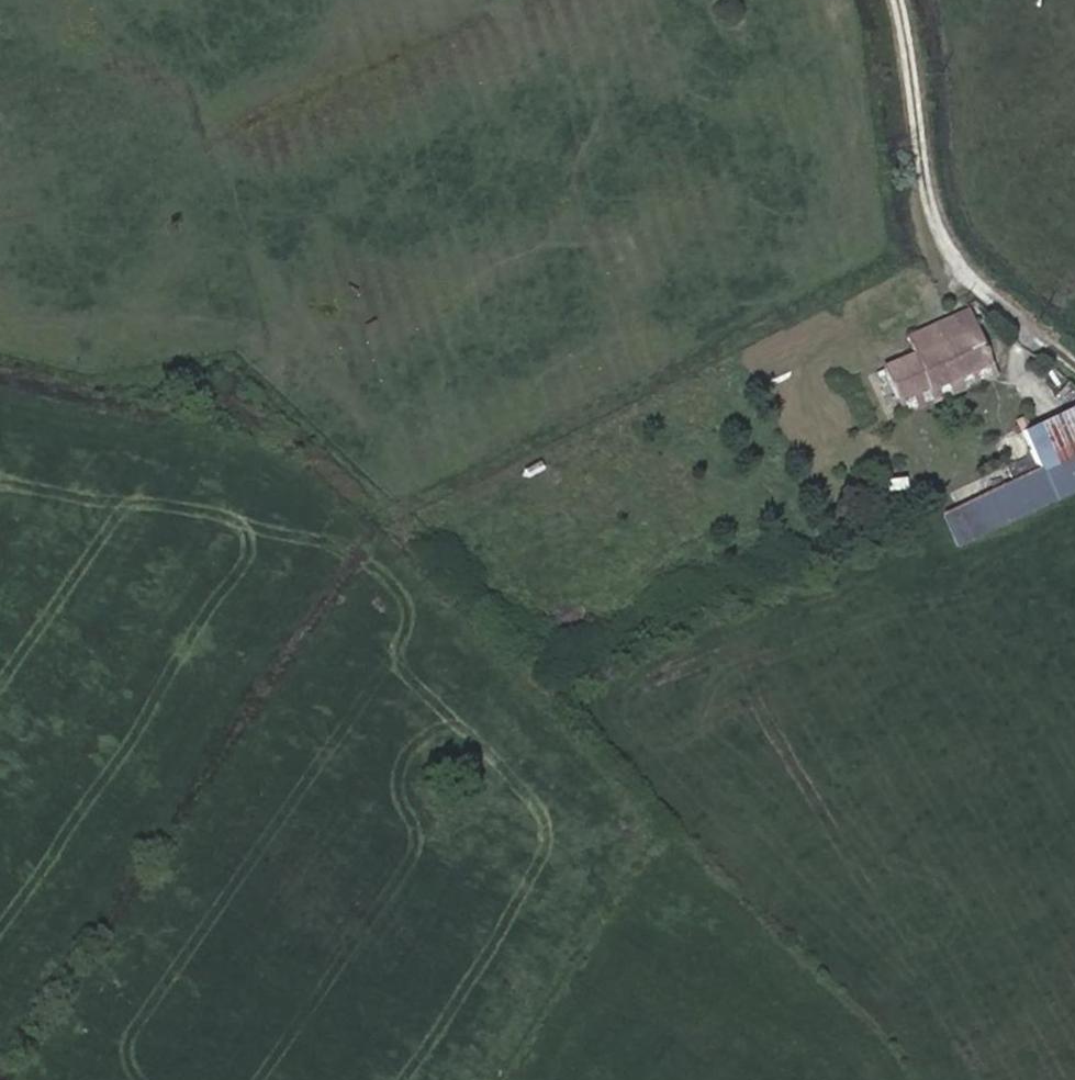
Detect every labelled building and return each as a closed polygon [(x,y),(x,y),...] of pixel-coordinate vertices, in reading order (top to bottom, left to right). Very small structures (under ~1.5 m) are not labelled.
[(949,323),(986,307),(980,293),(971,286),(917,311),(927,333),(949,323)] [(949,323),(972,369),(1007,355),(986,307),(949,323)] [(943,380),(972,369),(949,323),(927,333),(921,336),(943,380)] [(936,383),(943,380),(921,336),(898,347),(915,391),(936,383)] [(942,398),(936,383),(915,391),(921,406),(942,398)] [(1074,494),(1074,405),(1018,429),(1037,474),(938,515),(950,545),(1074,494)] [(947,488),(951,504),(1008,487),(1004,472),(947,488)]
